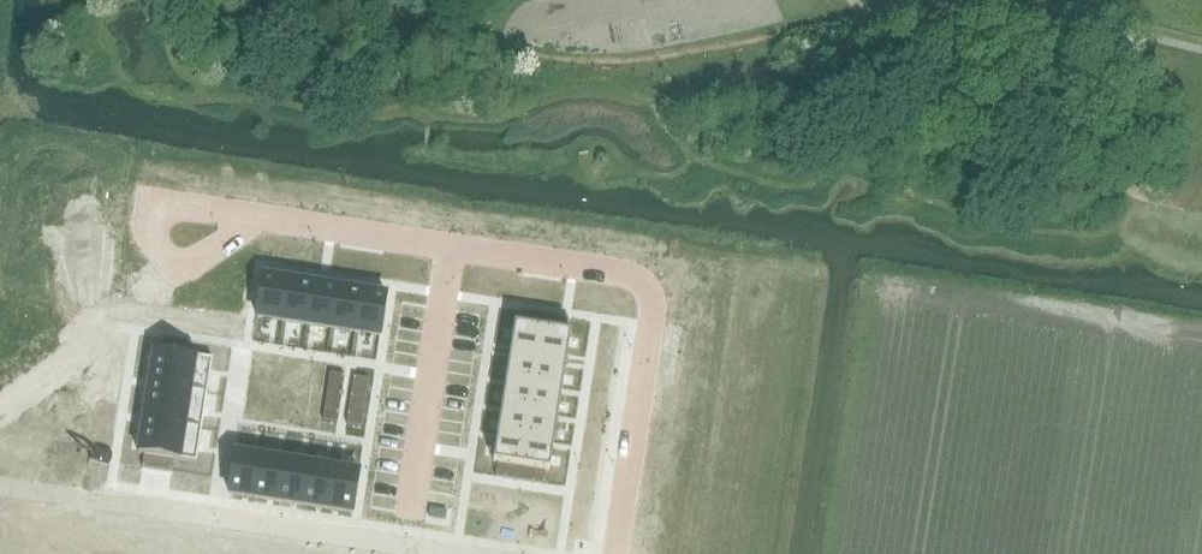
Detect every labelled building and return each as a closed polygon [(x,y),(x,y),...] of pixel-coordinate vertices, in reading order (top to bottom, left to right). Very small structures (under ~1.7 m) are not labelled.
[(263,276),(257,318),(282,322),(289,280),(263,276)] [(289,280),(282,322),(306,325),(313,283),(289,280)] [(313,283),(306,325),(330,329),(337,287),(313,283)] [(337,287),(330,329),(355,333),(361,291),(337,287)] [(361,291),(355,333),(379,337),(386,295),(361,291)] [(521,311),(519,325),(529,327),(531,313),(521,311)] [(531,313),(529,327),(538,328),(540,314),(531,313)] [(540,314),(538,328),(543,329),(548,330),(550,316),(540,314)] [(550,316),(548,330),(557,331),(559,317),(550,316)] [(559,317),(557,331),(566,333),(569,318),(559,317)] [(515,325),(510,352),(538,356),(543,329),(538,328),(529,327),(519,325),(515,325)] [(543,329),(538,356),(567,361),(571,333),(566,333),(557,331),(548,330),(543,329)] [(170,353),(172,339),(163,338),(160,351),(170,353)] [(172,339),(170,353),(180,354),(182,341),(172,339)] [(182,341),(180,354),(190,356),(192,343),(182,341)] [(154,350),(149,385),(207,394),(213,359),(190,356),(180,354),(170,353),(160,351),(154,350)] [(510,352),(506,379),(534,383),(538,356),(510,352)] [(538,356),(534,383),(562,388),(567,361),(538,356)] [(330,374),(329,383),(343,385),(345,376),(330,374)] [(354,377),(353,387),(367,389),(369,380),(354,377)] [(506,379),(502,407),(530,411),(534,383),(506,379)] [(329,383),(327,393),(342,395),(343,385),(329,383)] [(534,383),(530,411),(558,415),(562,388),(534,383)] [(149,385),(144,419),(202,428),(207,394),(149,385)] [(353,387),(351,396),(366,399),(367,389),(353,387)] [(327,393),(326,402),(340,404),(342,395),(327,393)] [(351,396),(350,406),(364,408),(366,399),(351,396)] [(326,402),(324,412),(339,414),(340,404),(326,402)] [(350,406),(348,415),(363,418),(364,408),(350,406)] [(502,407),(498,434),(526,439),(530,411),(502,407)] [(530,411),(526,439),(554,443),(558,415),(530,411)] [(324,412),(323,421),(337,424),(339,414),(324,412)] [(348,415),(347,425),(361,427),(363,418),(348,415)] [(144,419),(138,454),(145,455),(154,456),(164,458),(174,459),(197,463),(202,428),(144,419)] [(498,434),(493,462),(498,463),(507,464),(517,466),(521,467),(526,439),(498,434)] [(526,439),(521,467),(526,467),(536,469),(545,470),(549,471),(554,443),(526,439)] [(236,452),(229,494),(254,498),(261,456),(236,452)] [(145,455),(143,468),(152,469),(154,456),(145,455)] [(154,456),(152,469),(162,471),(164,458),(154,456)] [(261,456),(254,498),(279,502),(285,460),(261,456)] [(164,458),(162,471),(172,472),(174,459),(164,458)] [(285,460),(279,502),(303,506),(309,464),(285,460)] [(498,463),(496,477),(505,479),(507,464),(498,463)] [(309,464),(303,506),(327,509),(334,468),(309,464)] [(507,464),(505,479),(515,480),(517,466),(507,464)] [(517,466),(515,480),(524,482),(526,467),(524,467),(521,467),(517,466)] [(526,467),(524,482),(534,483),(536,469),(526,467)] [(334,468),(327,509),(352,513),(359,471),(334,468)] [(536,469),(534,483),(543,484),(545,470),(536,469)]
